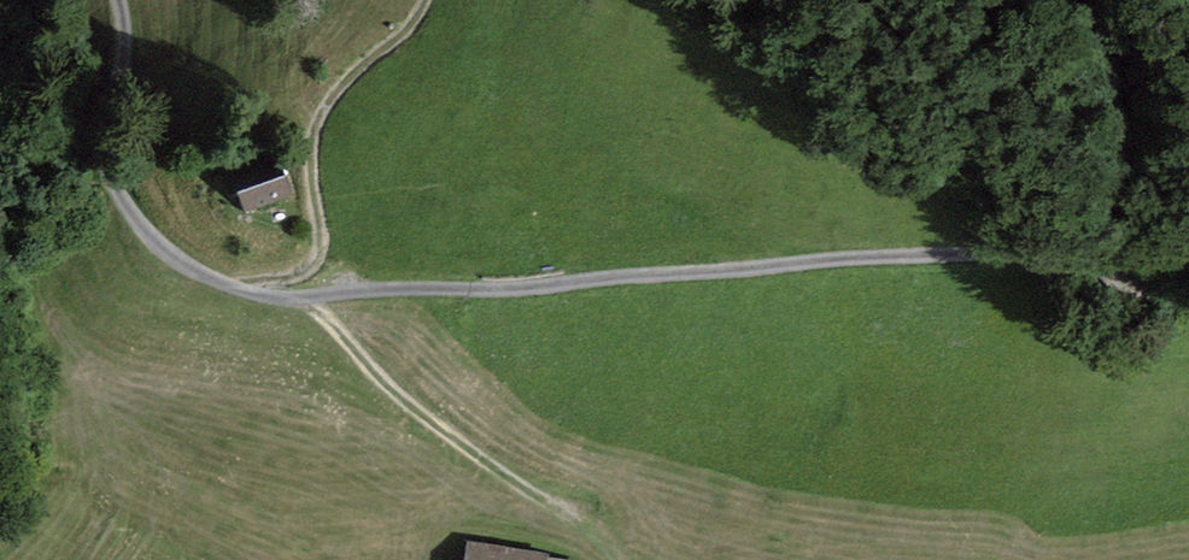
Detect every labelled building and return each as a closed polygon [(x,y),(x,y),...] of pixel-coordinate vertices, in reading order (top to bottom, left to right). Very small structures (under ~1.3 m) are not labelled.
[(282,159),(237,175),(252,214),(296,198),(282,159)] [(473,543),(470,559),(575,559),(473,543)]
